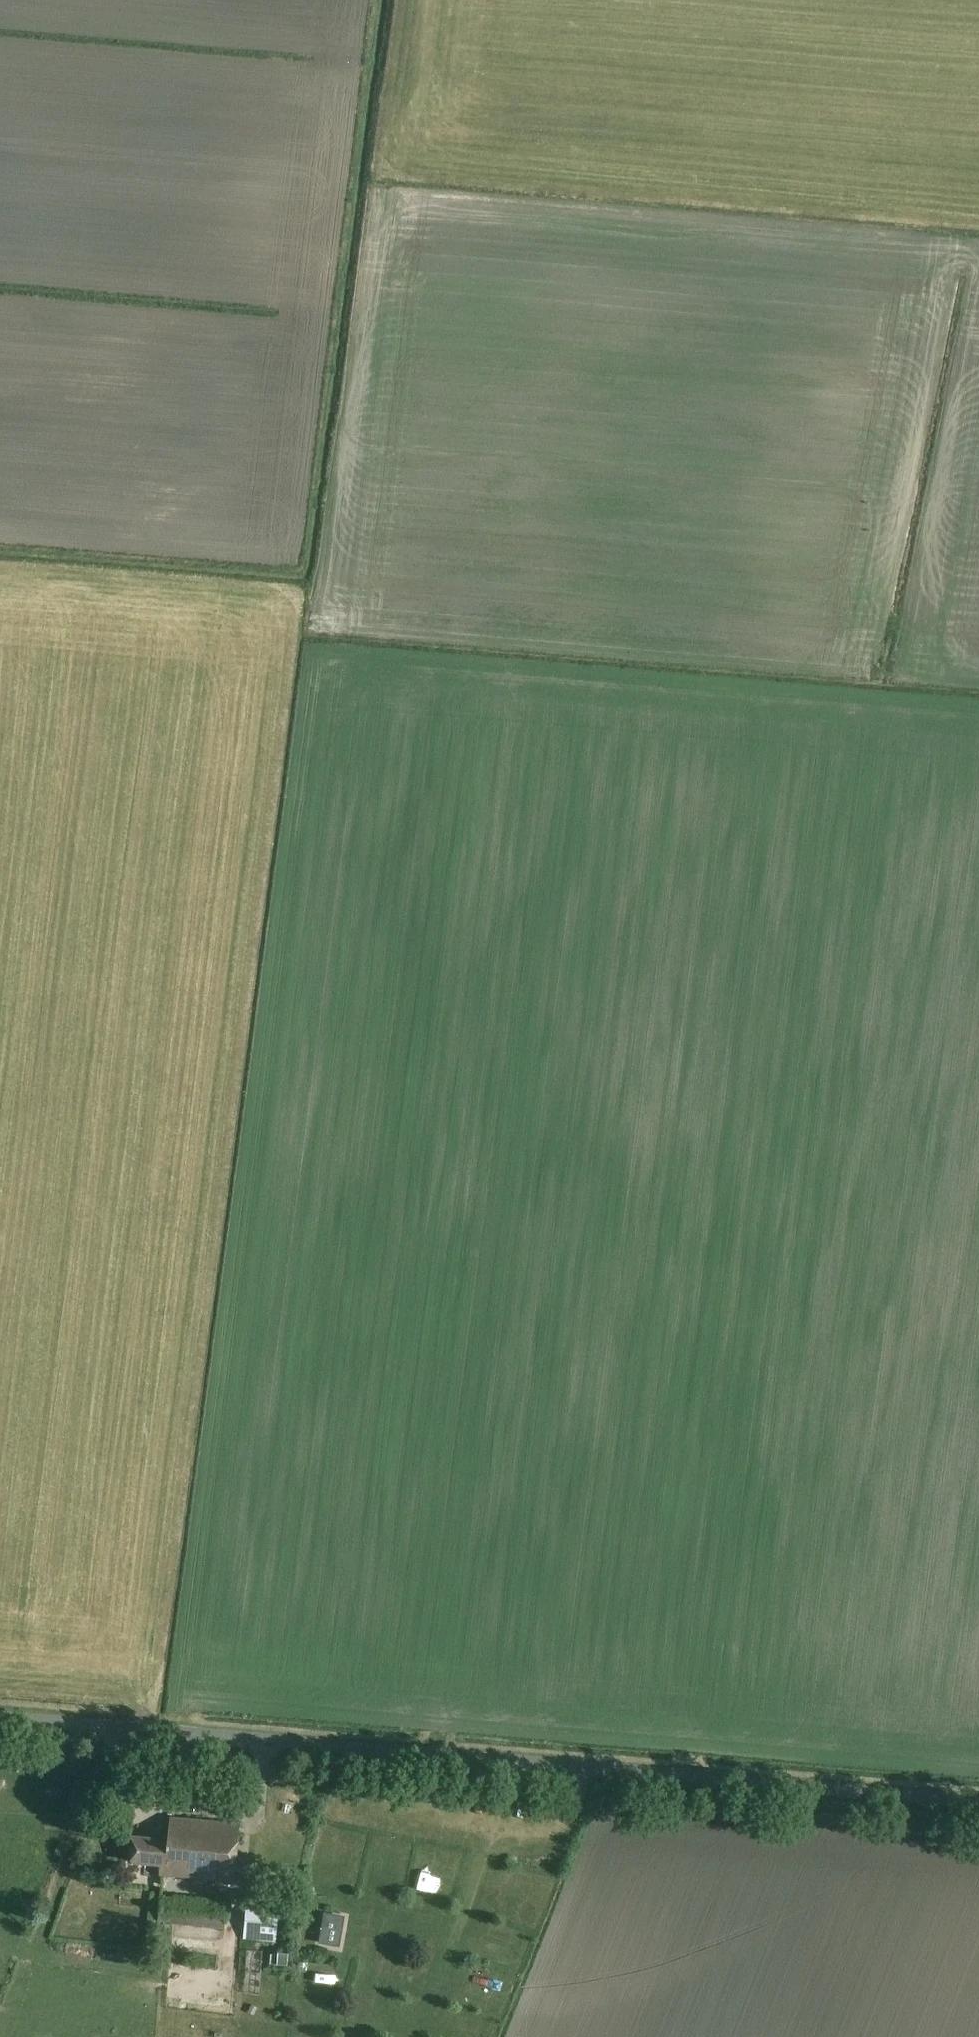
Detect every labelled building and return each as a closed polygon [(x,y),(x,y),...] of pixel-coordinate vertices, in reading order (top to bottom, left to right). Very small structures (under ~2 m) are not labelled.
[(204,1822),(195,1821),(177,1819),(170,1819),(169,1840),(132,1838),(130,1863),(160,1866),(160,1876),(188,1878),(235,1882),(239,1824),(204,1822)] [(224,1929),(227,1901),(160,1894),(157,1922),(224,1929)] [(276,1941),(278,1909),(245,1907),(243,1939),(276,1941)] [(320,1943),(340,1947),(345,1916),(324,1913),(320,1943)] [(289,1966),(289,1952),(271,1952),(270,1966),(289,1966)] [(301,1962),(299,1970),(301,1970),(307,1971),(308,1963),(302,1962),(301,1962)] [(324,1995),(328,1975),(308,1971),(304,1991),(324,1995)] [(252,2005),(247,2011),(252,2015),(257,2008),(252,2005)]
